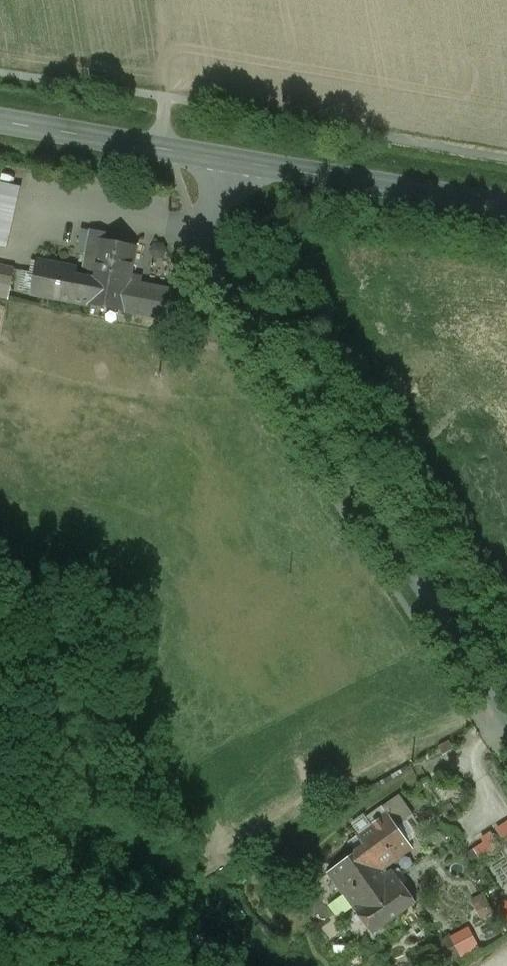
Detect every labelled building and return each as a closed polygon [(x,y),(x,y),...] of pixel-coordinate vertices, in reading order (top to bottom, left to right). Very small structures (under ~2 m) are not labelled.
[(16,198),(18,188),(0,184),(0,195),(16,198)] [(0,195),(0,235),(7,236),(16,198),(0,195)] [(107,233),(91,230),(89,238),(87,252),(84,269),(95,272),(93,280),(89,304),(129,312),(134,289),(127,288),(130,275),(136,246),(105,240),(107,233)] [(87,252),(89,238),(80,236),(78,250),(87,252)] [(89,304),(93,280),(65,274),(66,267),(38,261),(32,293),(89,304)] [(9,298),(15,269),(0,266),(0,296),(9,298)] [(134,289),(129,312),(165,319),(171,290),(140,284),(142,277),(130,275),(127,288),(134,289)] [(357,835),(364,845),(382,868),(412,847),(388,813),(357,835)] [(496,829),(483,836),(487,841),(471,850),(479,863),(506,848),(496,829)] [(328,872),(349,902),(387,875),(382,868),(364,845),(328,872)] [(387,875),(349,902),(372,933),(415,902),(392,871),(387,875)] [(451,939),(434,947),(442,962),(459,954),(451,939)]
